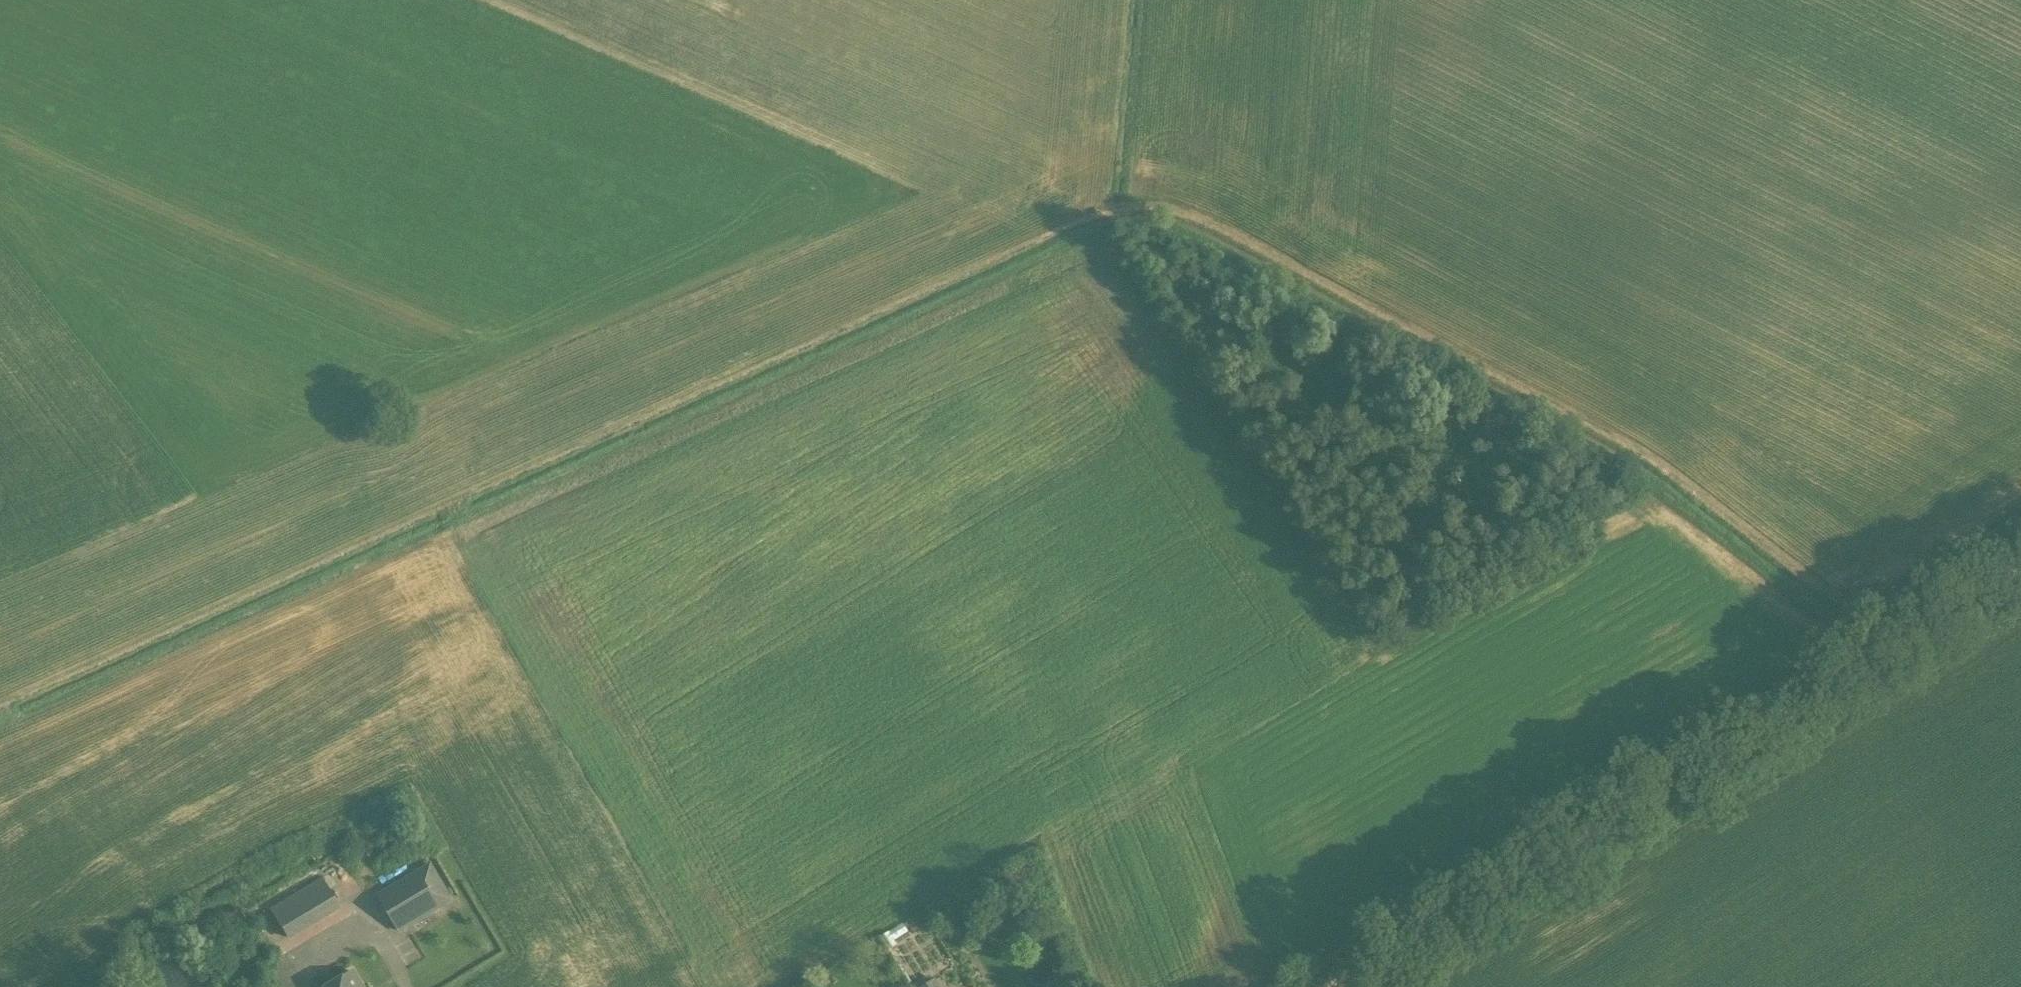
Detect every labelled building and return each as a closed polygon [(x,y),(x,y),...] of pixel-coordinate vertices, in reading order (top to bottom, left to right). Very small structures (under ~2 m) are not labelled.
[(399,933),(454,900),(431,862),(376,895),(399,933)] [(287,941),(339,910),(321,879),(269,909),(287,941)] [(351,971),(324,986),(360,986),(351,971)] [(935,978),(933,979),(928,972),(916,979),(921,986),(941,986),(935,978)]
